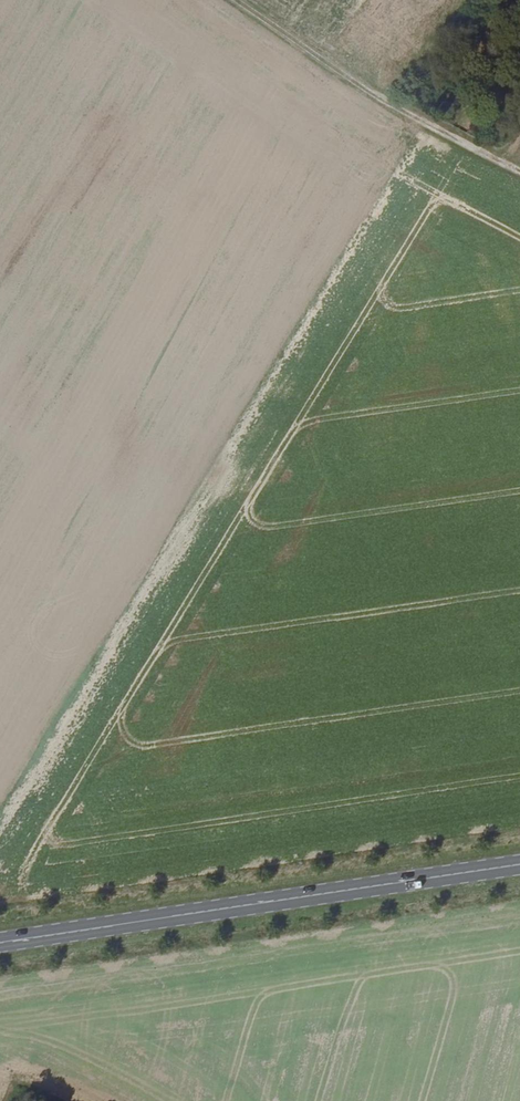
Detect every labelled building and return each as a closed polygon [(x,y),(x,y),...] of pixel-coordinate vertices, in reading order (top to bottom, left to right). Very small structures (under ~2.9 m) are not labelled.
[(29,950),(51,946),(50,941),(28,945),(29,950)]
